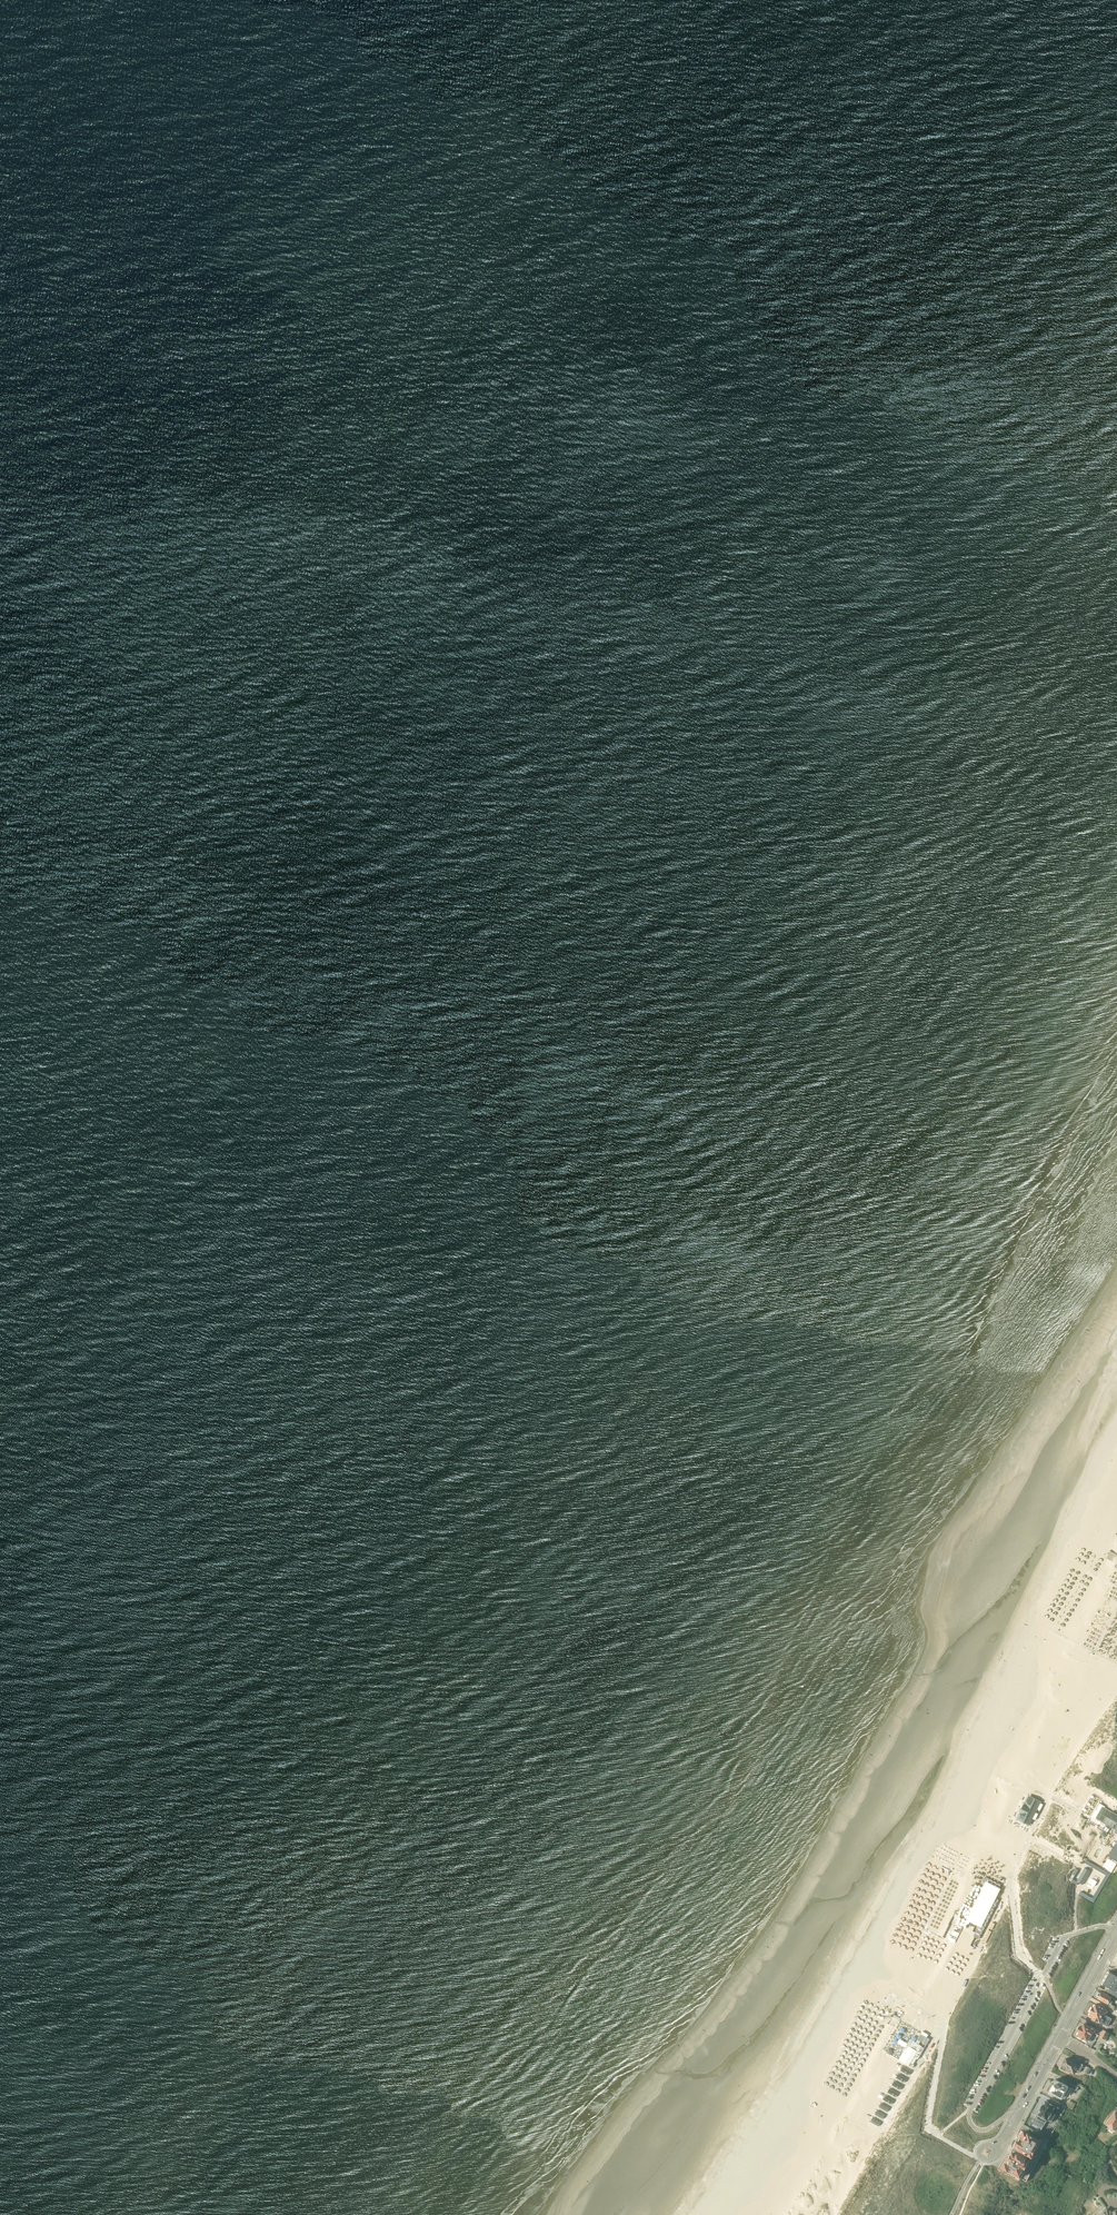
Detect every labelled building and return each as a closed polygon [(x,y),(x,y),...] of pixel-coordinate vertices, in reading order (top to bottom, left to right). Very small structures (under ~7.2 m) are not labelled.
[(1111,1812),(1110,1811),(1109,1811),(1104,1808),(1103,1810),(1102,1809),(1097,1816),(1099,1817),(1098,1819),(1107,1824),(1108,1823),(1116,1828),(1116,1816),(1111,1812)] [(1110,1874),(1086,1860),(1084,1863),(1105,1875),(1092,1898),(1081,1891),(1079,1894),(1093,1903),(1110,1874)] [(1090,1871),(1084,1868),(1076,1881),(1082,1885),(1090,1871)] [(1001,1889),(986,1881),(966,1920),(981,1927),(1001,1889)] [(1110,1972),(1103,1984),(1110,1988),(1108,1992),(1116,1997),(1116,1976),(1110,1972)] [(1110,2004),(1108,2006),(1114,2009),(1115,2007),(1111,2004),(1113,2001),(1110,2000),(1112,1997),(1108,1996),(1109,1994),(1107,1993),(1106,1994),(1102,1992),(1101,1993),(1098,1992),(1096,1996),(1099,1997),(1098,1999),(1108,2004),(1108,2003),(1110,2004)] [(1112,2014),(1114,2010),(1114,2009),(1108,2006),(1106,2010),(1095,2005),(1093,2008),(1092,2007),(1090,2013),(1091,2013),(1089,2017),(1094,2019),(1093,2020),(1096,2022),(1097,2021),(1107,2026),(1111,2019),(1106,2016),(1108,2012),(1112,2014)] [(1080,2026),(1077,2031),(1079,2032),(1077,2036),(1082,2038),(1081,2039),(1083,2039),(1087,2041),(1089,2042),(1091,2041),(1093,2037),(1092,2035),(1096,2028),(1090,2025),(1090,2027),(1084,2024),(1082,2028),(1080,2026)] [(1109,2033),(1103,2030),(1100,2036),(1106,2040),(1109,2033)] [(922,2056),(913,2050),(904,2064),(914,2070),(922,2056)] [(1080,2063),(1078,2065),(1076,2063),(1077,2062),(1071,2059),(1070,2061),(1066,2058),(1065,2059),(1064,2060),(1062,2062),(1063,2064),(1060,2069),(1065,2071),(1066,2070),(1074,2074),(1075,2071),(1079,2072),(1083,2065),(1080,2063)] [(906,2081),(899,2077),(895,2082),(903,2086),(906,2081)] [(1049,2091),(1055,2094),(1053,2096),(1061,2100),(1062,2098),(1064,2099),(1070,2088),(1073,2089),(1076,2091),(1078,2087),(1070,2083),(1068,2086),(1055,2079),(1049,2091)] [(902,2089),(894,2084),(891,2089),(899,2093),(902,2089)] [(897,2097),(889,2092),(886,2097),(894,2102),(897,2097)] [(1045,2101),(1043,2105),(1038,2115),(1037,2118),(1045,2123),(1047,2120),(1048,2120),(1051,2122),(1059,2108),(1054,2105),(1055,2103),(1049,2100),(1048,2102),(1045,2101)] [(891,2106),(884,2102),(881,2106),(889,2111),(891,2106)] [(886,2114),(879,2110),(876,2115),(883,2119),(886,2114)] [(1113,2130),(1116,2126),(1116,2114),(1115,2112),(1106,2124),(1109,2126),(1108,2128),(1112,2131),(1113,2130)] [(1047,2128),(1043,2126),(1039,2133),(1046,2137),(1049,2130),(1047,2129),(1047,2128)] [(1028,2134),(1023,2132),(1021,2136),(1020,2138),(1021,2139),(1020,2141),(1019,2141),(1017,2143),(1016,2142),(1014,2145),(1015,2146),(1015,2148),(1013,2153),(1012,2152),(1011,2154),(1010,2153),(1008,2156),(1010,2157),(1008,2160),(1009,2160),(1006,2164),(1004,2167),(1012,2172),(1011,2173),(1020,2178),(1031,2157),(1040,2141),(1036,2138),(1028,2134)]
